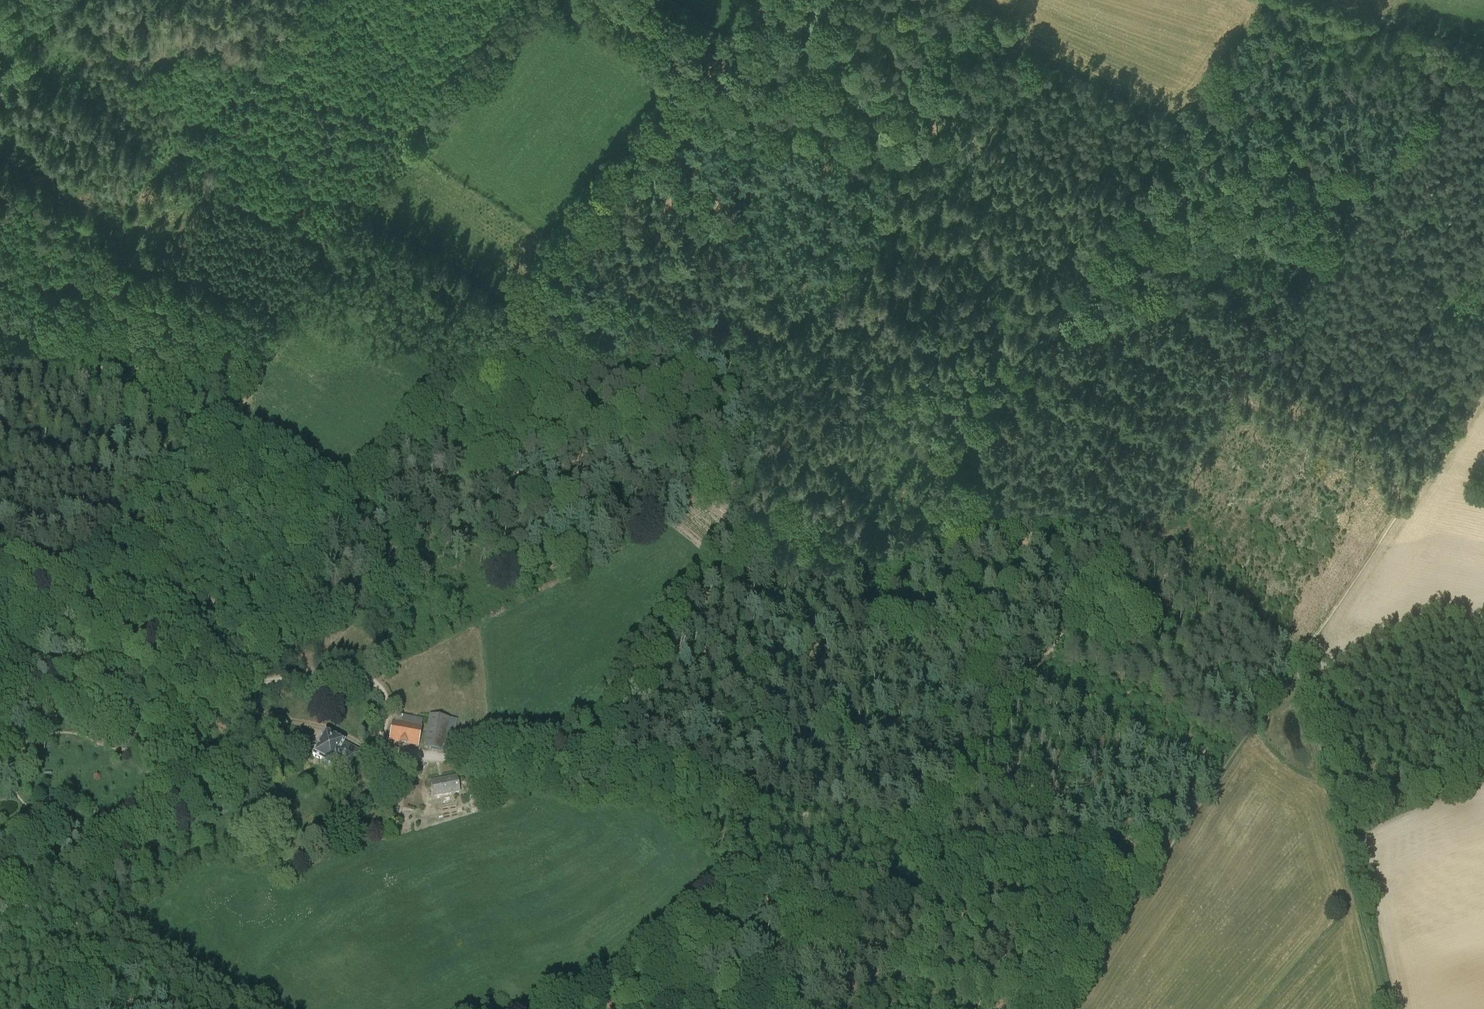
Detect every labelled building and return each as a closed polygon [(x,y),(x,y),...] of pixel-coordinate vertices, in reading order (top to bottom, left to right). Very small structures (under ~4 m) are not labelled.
[(449,718),(429,715),(424,748),(443,751),(449,718)] [(418,746),(422,727),(392,722),(389,741),(418,746)] [(329,770),(331,766),(334,762),(350,770),(361,750),(344,742),(326,732),(313,756),(322,760),(320,765),(329,770)] [(459,792),(457,777),(431,781),(434,797),(459,792)] [(478,798),(473,805),(478,808),(479,806),(482,808),(485,802),(478,798)]
